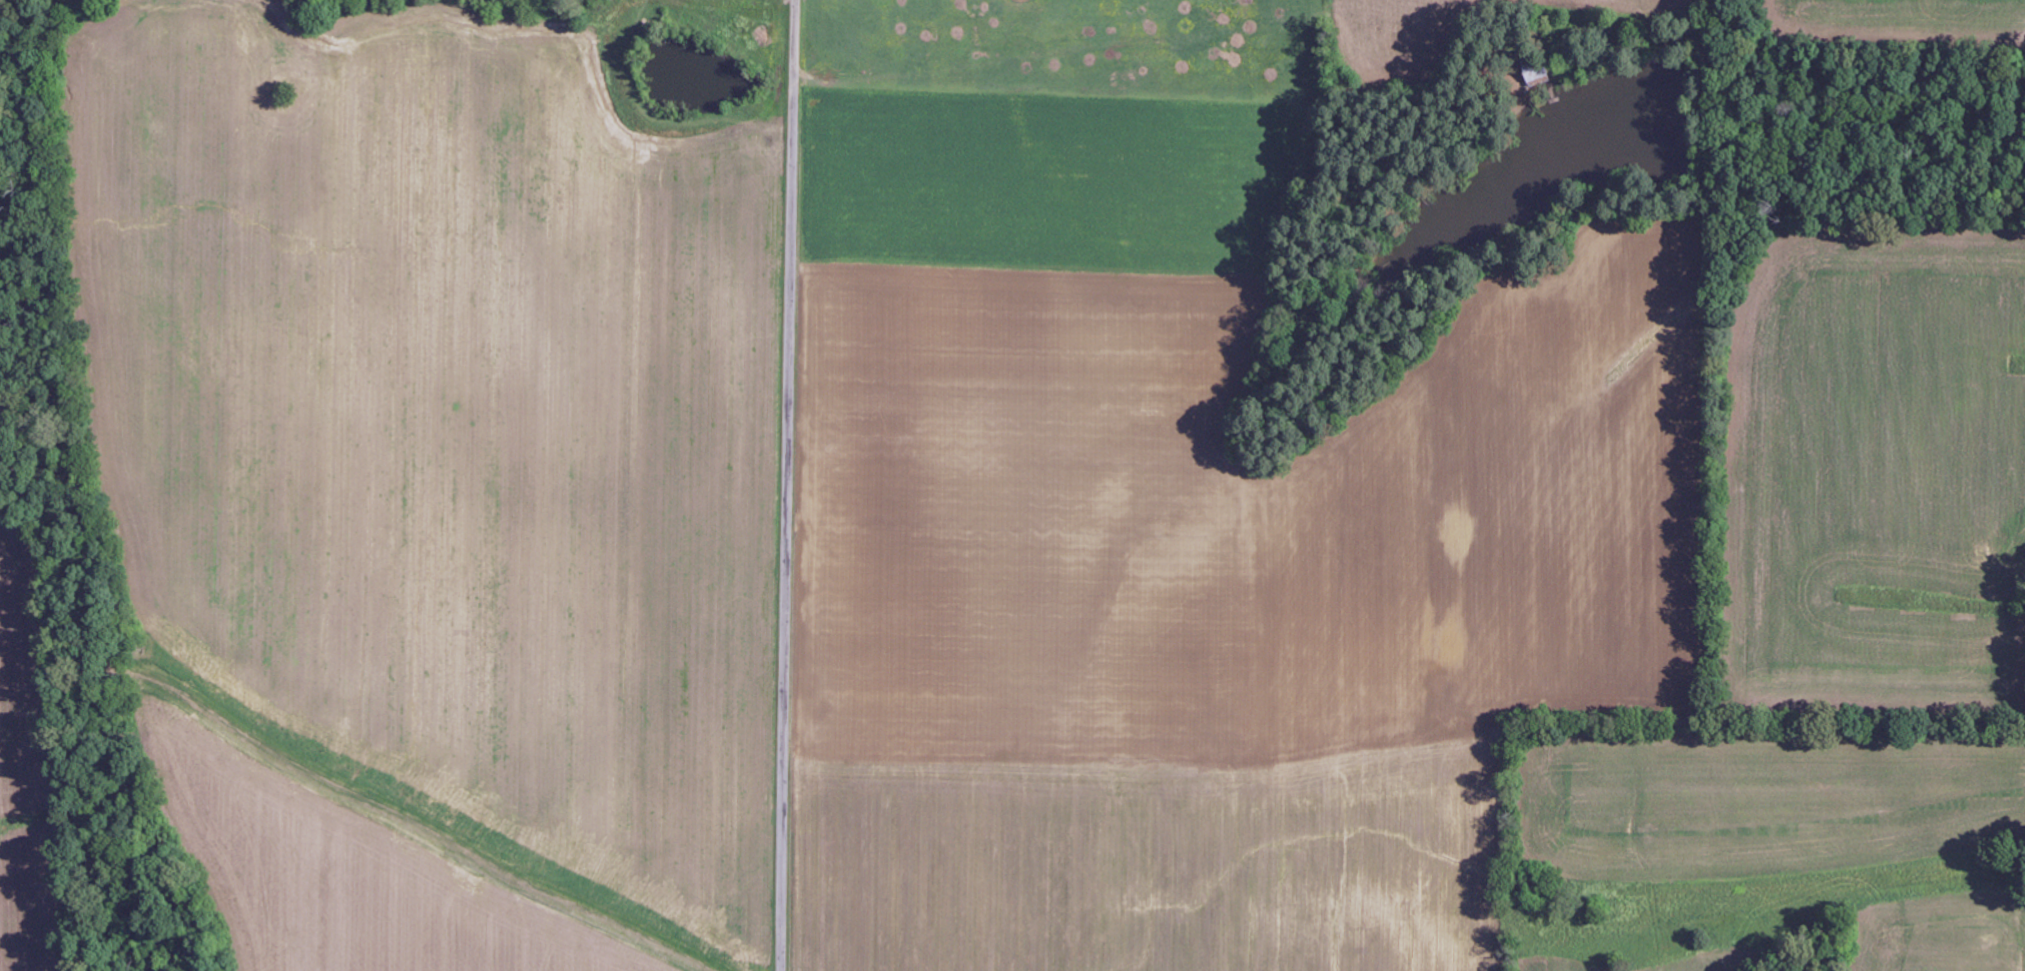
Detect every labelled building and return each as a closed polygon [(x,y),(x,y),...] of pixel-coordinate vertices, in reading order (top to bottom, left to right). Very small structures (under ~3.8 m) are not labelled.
[(1523,65),(1531,88),(1552,80),(1547,65),(1539,68),(1536,60),(1523,65)]
